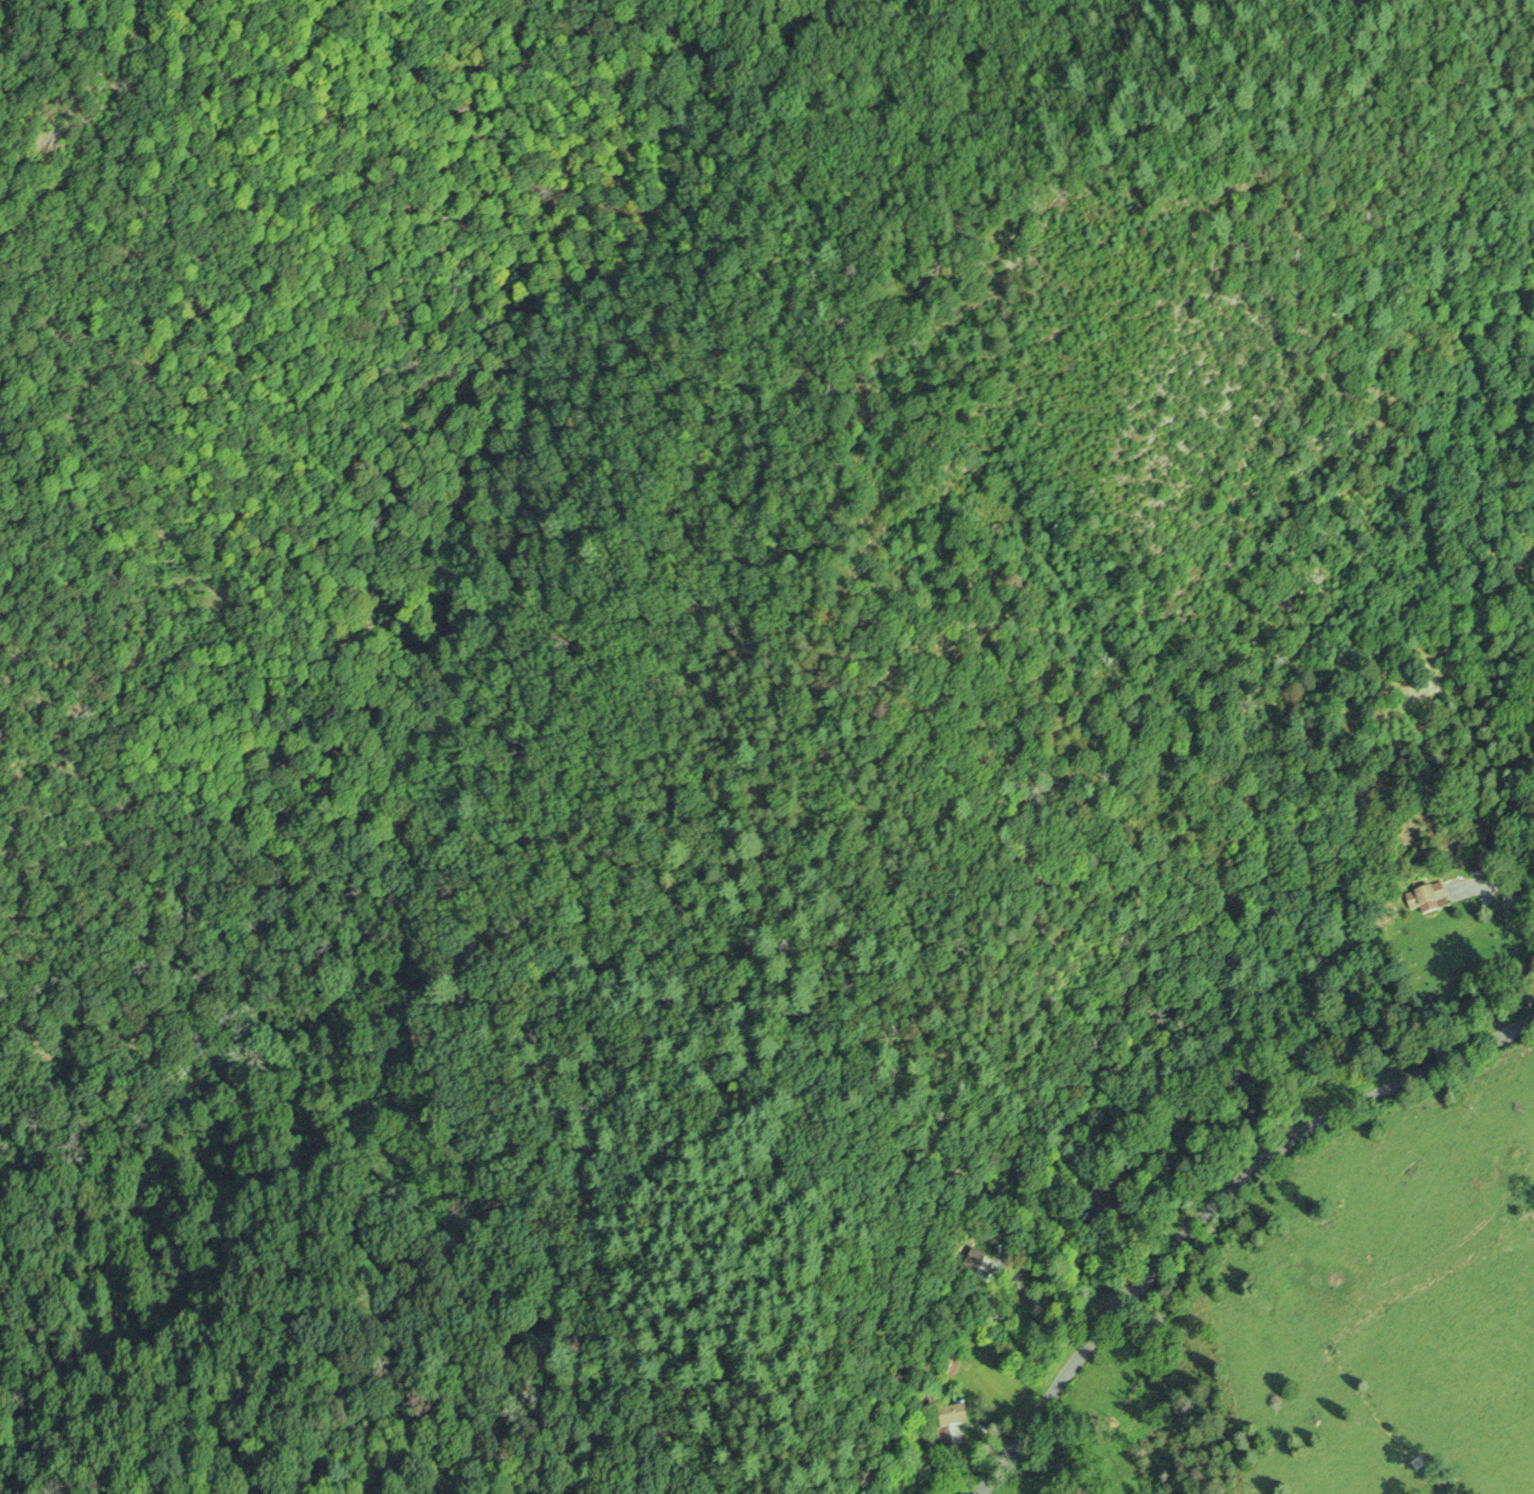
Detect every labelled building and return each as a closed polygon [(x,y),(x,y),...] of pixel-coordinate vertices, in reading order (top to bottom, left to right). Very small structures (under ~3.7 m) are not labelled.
[(1417,911),(1444,904),(1437,880),(1410,887),(1417,911)] [(955,1375),(959,1356),(952,1355),(948,1373),(955,1375)] [(952,1443),(966,1441),(962,1404),(937,1407),(939,1426),(951,1425),(952,1443)]
